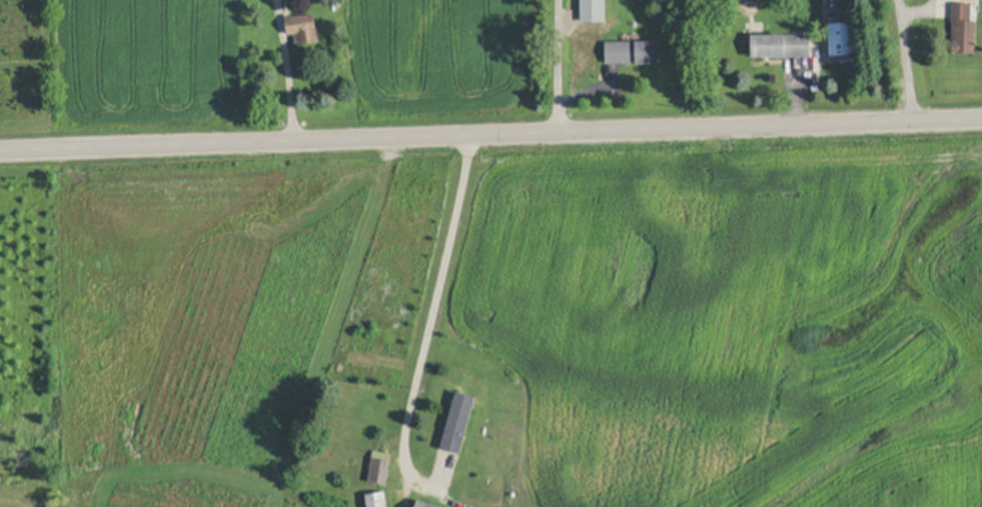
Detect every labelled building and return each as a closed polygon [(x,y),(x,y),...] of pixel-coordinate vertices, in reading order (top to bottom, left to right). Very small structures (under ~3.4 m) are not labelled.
[(610,22),(610,0),(584,0),(585,23),(610,22)] [(979,55),(980,21),(974,21),(975,4),(957,3),(955,54),(979,55)] [(314,13),(318,42),(301,44),(299,31),(288,32),(285,14),(292,13),(293,15),(314,13)] [(856,22),(857,62),(838,63),(837,55),(831,55),(830,23),(856,22)] [(786,56),(754,57),(753,34),(787,34),(786,31),(811,31),(812,53),(786,53),(786,56)] [(637,40),(637,42),(656,41),(656,63),(638,63),(637,60),(607,61),(607,41),(637,40)] [(476,394),(460,450),(442,445),(458,388),(476,394)] [(392,457),(388,482),(369,479),(373,454),(392,457)] [(387,490),(390,506),(370,506),(368,493),(387,490)] [(420,497),(453,506),(417,506),(420,497)]
